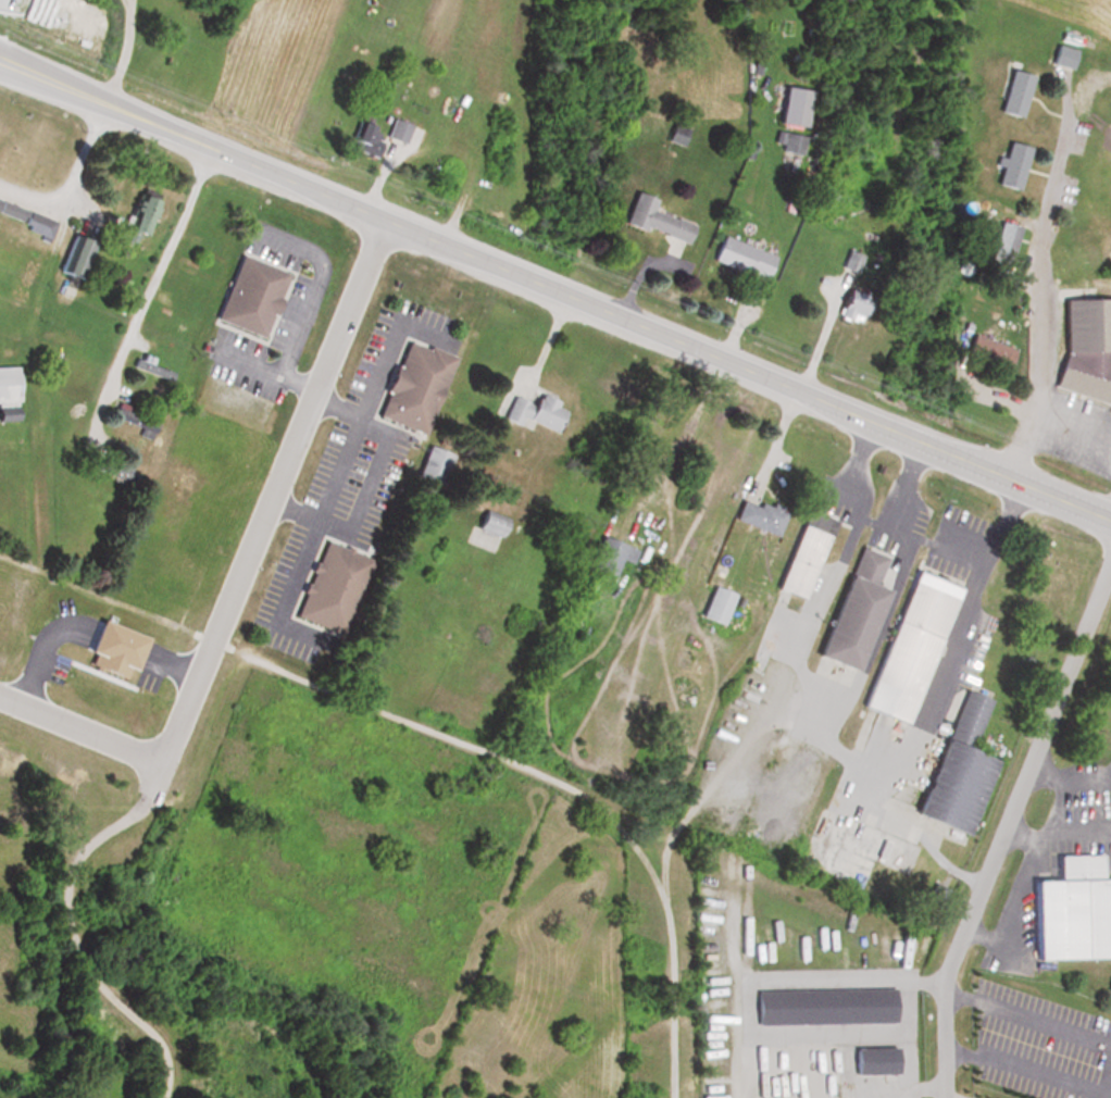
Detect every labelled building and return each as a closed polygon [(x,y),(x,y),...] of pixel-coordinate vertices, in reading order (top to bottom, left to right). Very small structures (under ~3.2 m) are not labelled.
[(1069,69),(1075,51),(1051,43),(1045,61),(1069,69)] [(1015,116),(1026,74),(1004,68),(993,110),(1015,116)] [(810,90),(779,85),(774,122),(805,127),(810,90)] [(411,125),(391,118),(384,136),(405,143),(411,125)] [(372,154),(380,129),(354,120),(346,145),(372,154)] [(804,150),(803,132),(777,134),(778,152),(804,150)] [(1024,145),(1000,141),(993,184),(1016,188),(1024,145)] [(653,197),(630,190),(620,222),(671,238),(667,250),(681,255),(691,222),(649,209),(653,197)] [(132,191),(136,195),(143,197),(151,198),(140,233),(136,230),(129,248),(113,241),(124,215),(122,214),(124,202),(126,197),(132,191)] [(0,199),(0,211),(17,217),(16,221),(25,224),(23,227),(43,235),(50,220),(0,199)] [(984,262),(1005,268),(1016,225),(994,220),(984,262)] [(718,233),(709,256),(763,278),(772,255),(718,233)] [(227,246),(280,266),(250,333),(200,312),(227,246)] [(857,271),(862,255),(846,249),(840,265),(857,271)] [(856,299),(851,291),(838,301),(844,308),(839,312),(845,320),(861,308),(855,300),(856,299)] [(1060,345),(1051,380),(1051,387),(1106,402),(1110,385),(1110,296),(1060,297),(1060,345)] [(963,356),(1008,367),(1013,346),(968,335),(963,356)] [(401,337),(450,354),(414,432),(367,419),(401,337)] [(129,363),(166,377),(170,369),(148,361),(151,355),(136,350),(129,363)] [(15,399),(0,399),(0,363),(12,363),(10,380),(15,399)] [(540,396),(556,404),(553,409),(563,413),(554,425),(552,436),(521,425),(519,427),(504,421),(509,411),(515,412),(520,402),(530,407),(535,400),(538,401),(540,396)] [(109,413),(137,425),(135,431),(146,436),(153,420),(126,409),(129,402),(116,397),(109,413)] [(10,416),(8,410),(11,403),(0,404),(0,417),(10,416)] [(417,473),(435,479),(443,453),(425,448),(417,473)] [(741,504),(758,510),(759,506),(770,509),(771,506),(788,511),(776,540),(759,534),(760,532),(734,522),(741,504)] [(467,541),(496,550),(506,518),(477,509),(467,541)] [(775,590),(801,601),(827,538),(829,539),(835,525),(807,512),(801,526),(802,527),(775,590)] [(599,539),(637,552),(633,565),(619,560),(611,578),(587,570),(599,539)] [(323,541),(364,560),(328,633),(288,617),(323,541)] [(862,549),(887,560),(875,588),(886,594),(853,673),(814,660),(847,578),(849,579),(862,549)] [(919,575),(897,623),(860,708),(906,726),(937,645),(959,591),(919,575)] [(965,691),(991,701),(970,749),(998,762),(971,835),(931,820),(914,812),(944,739),(947,741),(965,691)] [(1100,877),(1110,877),(1110,957),(1033,958),(1031,881),(1058,879),(1057,857),(1100,854),(1100,877)] [(756,994),(896,990),(890,1005),(894,1023),(757,1024),(754,1011),(756,994)] [(853,1050),(895,1048),(892,1062),(897,1073),(853,1075),(852,1064),(853,1050)]
